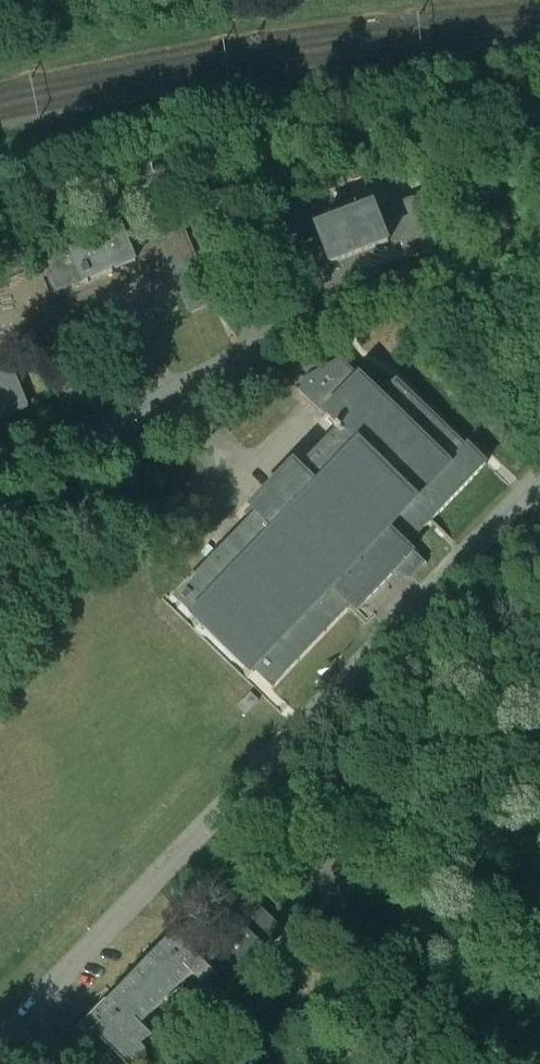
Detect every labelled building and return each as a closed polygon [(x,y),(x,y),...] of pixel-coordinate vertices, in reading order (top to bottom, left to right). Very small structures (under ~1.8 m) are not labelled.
[(375,208),(318,230),(321,236),(284,250),(304,300),(433,250),(414,200),(378,214),(375,208)] [(168,262),(190,314),(214,303),(182,225),(159,235),(152,219),(125,230),(124,226),(68,250),(70,253),(44,263),(56,293),(82,282),(83,286),(139,263),(137,259),(163,248),(168,262)] [(299,389),(301,391),(326,416),(327,415),(340,427),(336,432),(338,434),(303,470),(296,464),(246,515),(253,522),(177,600),(194,616),(193,617),(253,673),(256,670),(273,687),(351,606),(358,612),(396,573),(409,576),(423,562),(407,546),(487,464),(468,445),(466,448),(398,382),(382,399),(362,379),(361,380),(342,361),(308,380),(299,389)] [(26,407),(11,370),(0,374),(0,418),(26,407)] [(251,693),(238,706),(247,714),(260,701),(251,693)] [(105,1063),(149,1063),(150,1058),(149,1055),(148,1053),(147,1052),(144,1050),(157,1035),(214,977),(227,988),(263,950),(265,952),(284,932),(251,900),(232,920),(239,927),(218,948),(186,918),(161,944),(165,948),(110,1005),(106,1001),(77,1031),(108,1061),(105,1063)]
